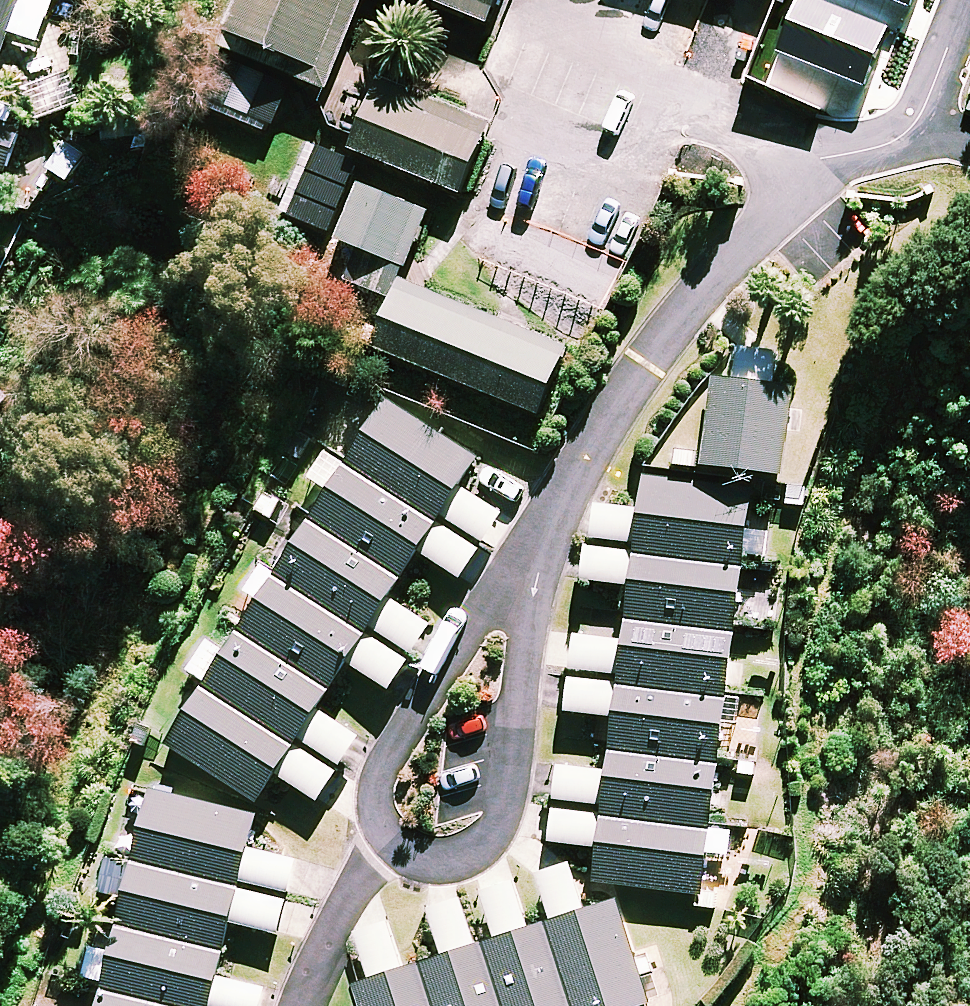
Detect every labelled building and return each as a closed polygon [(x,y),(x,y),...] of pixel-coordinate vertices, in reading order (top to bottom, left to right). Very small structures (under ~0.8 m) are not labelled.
[(16,6),(45,17),(51,0),(0,0),(0,52),(16,6)] [(214,45),(323,89),(359,0),(232,0),(214,45)] [(485,22),(494,0),(430,0),(485,22)] [(486,125),(374,78),(346,146),(458,193),(486,125)] [(4,171),(25,110),(0,102),(0,170),(4,171)] [(356,182),(334,238),(354,245),(341,278),(385,295),(398,263),(403,265),(425,209),(356,182)] [(536,413),(563,347),(394,278),(367,344),(536,413)] [(772,353),(735,348),(731,378),(712,376),(701,462),(780,473),(791,386),(768,382),(772,353)] [(342,462),(434,521),(437,516),(479,542),(497,512),(456,486),(473,458),(380,400),(342,462)] [(306,521),(397,577),(414,549),(458,576),(476,547),(434,521),(342,462),(322,450),(305,478),(325,491),(306,521)] [(629,550),(739,565),(748,491),(639,477),(629,550)] [(397,577),(306,521),(275,571),(367,630),(369,626),(409,650),(426,623),(384,597),(397,577)] [(621,606),(732,620),(739,565),(629,550),(621,606)] [(239,630),(328,685),(343,661),(386,687),(405,657),(365,633),(367,630),(275,571),(239,630)] [(732,620),(621,606),(620,618),(617,639),(573,634),(569,667),(616,673),(615,677),(723,692),(732,620)] [(328,685),(239,630),(225,651),(206,639),(186,671),(205,682),(202,686),(294,743),(297,739),(337,764),(355,735),(313,709),(328,685)] [(608,743),(715,758),(723,692),(615,677),(615,681),(568,675),(564,710),(611,715),(608,743)] [(294,743),(202,686),(166,744),(255,799),(272,772),(315,798),(333,770),(293,745),(294,743)] [(715,758),(608,743),(605,772),(555,765),(551,799),(599,804),(598,810),(707,825),(715,758)] [(127,857),(236,884),(237,879),(285,890),(292,861),(245,850),(254,813),(143,787),(127,857)] [(598,813),(550,807),(546,840),(595,846),(591,880),(699,893),(704,851),(726,854),(729,830),(707,828),(707,825),(598,810),(598,813)] [(113,920),(224,947),(230,923),(275,933),(282,900),(235,889),(236,884),(127,857),(113,920)] [(566,1005),(629,1005),(647,1000),(615,898),(583,908),(572,870),(540,881),(552,918),(540,922),(566,1005)] [(540,922),(525,926),(513,889),(484,898),(495,936),(482,940),(503,1005),(566,1005),(540,922)] [(482,940),(472,943),(460,904),(427,915),(440,954),(418,961),(433,1005),(503,1005),(482,940)] [(190,1005),(257,1005),(261,986),(217,976),(224,947),(113,920),(98,984),(190,1005)] [(418,961),(402,967),(389,928),(357,938),(369,977),(353,982),(361,1005),(433,1005),(418,961)] [(98,984),(92,1005),(190,1005),(98,984)]
